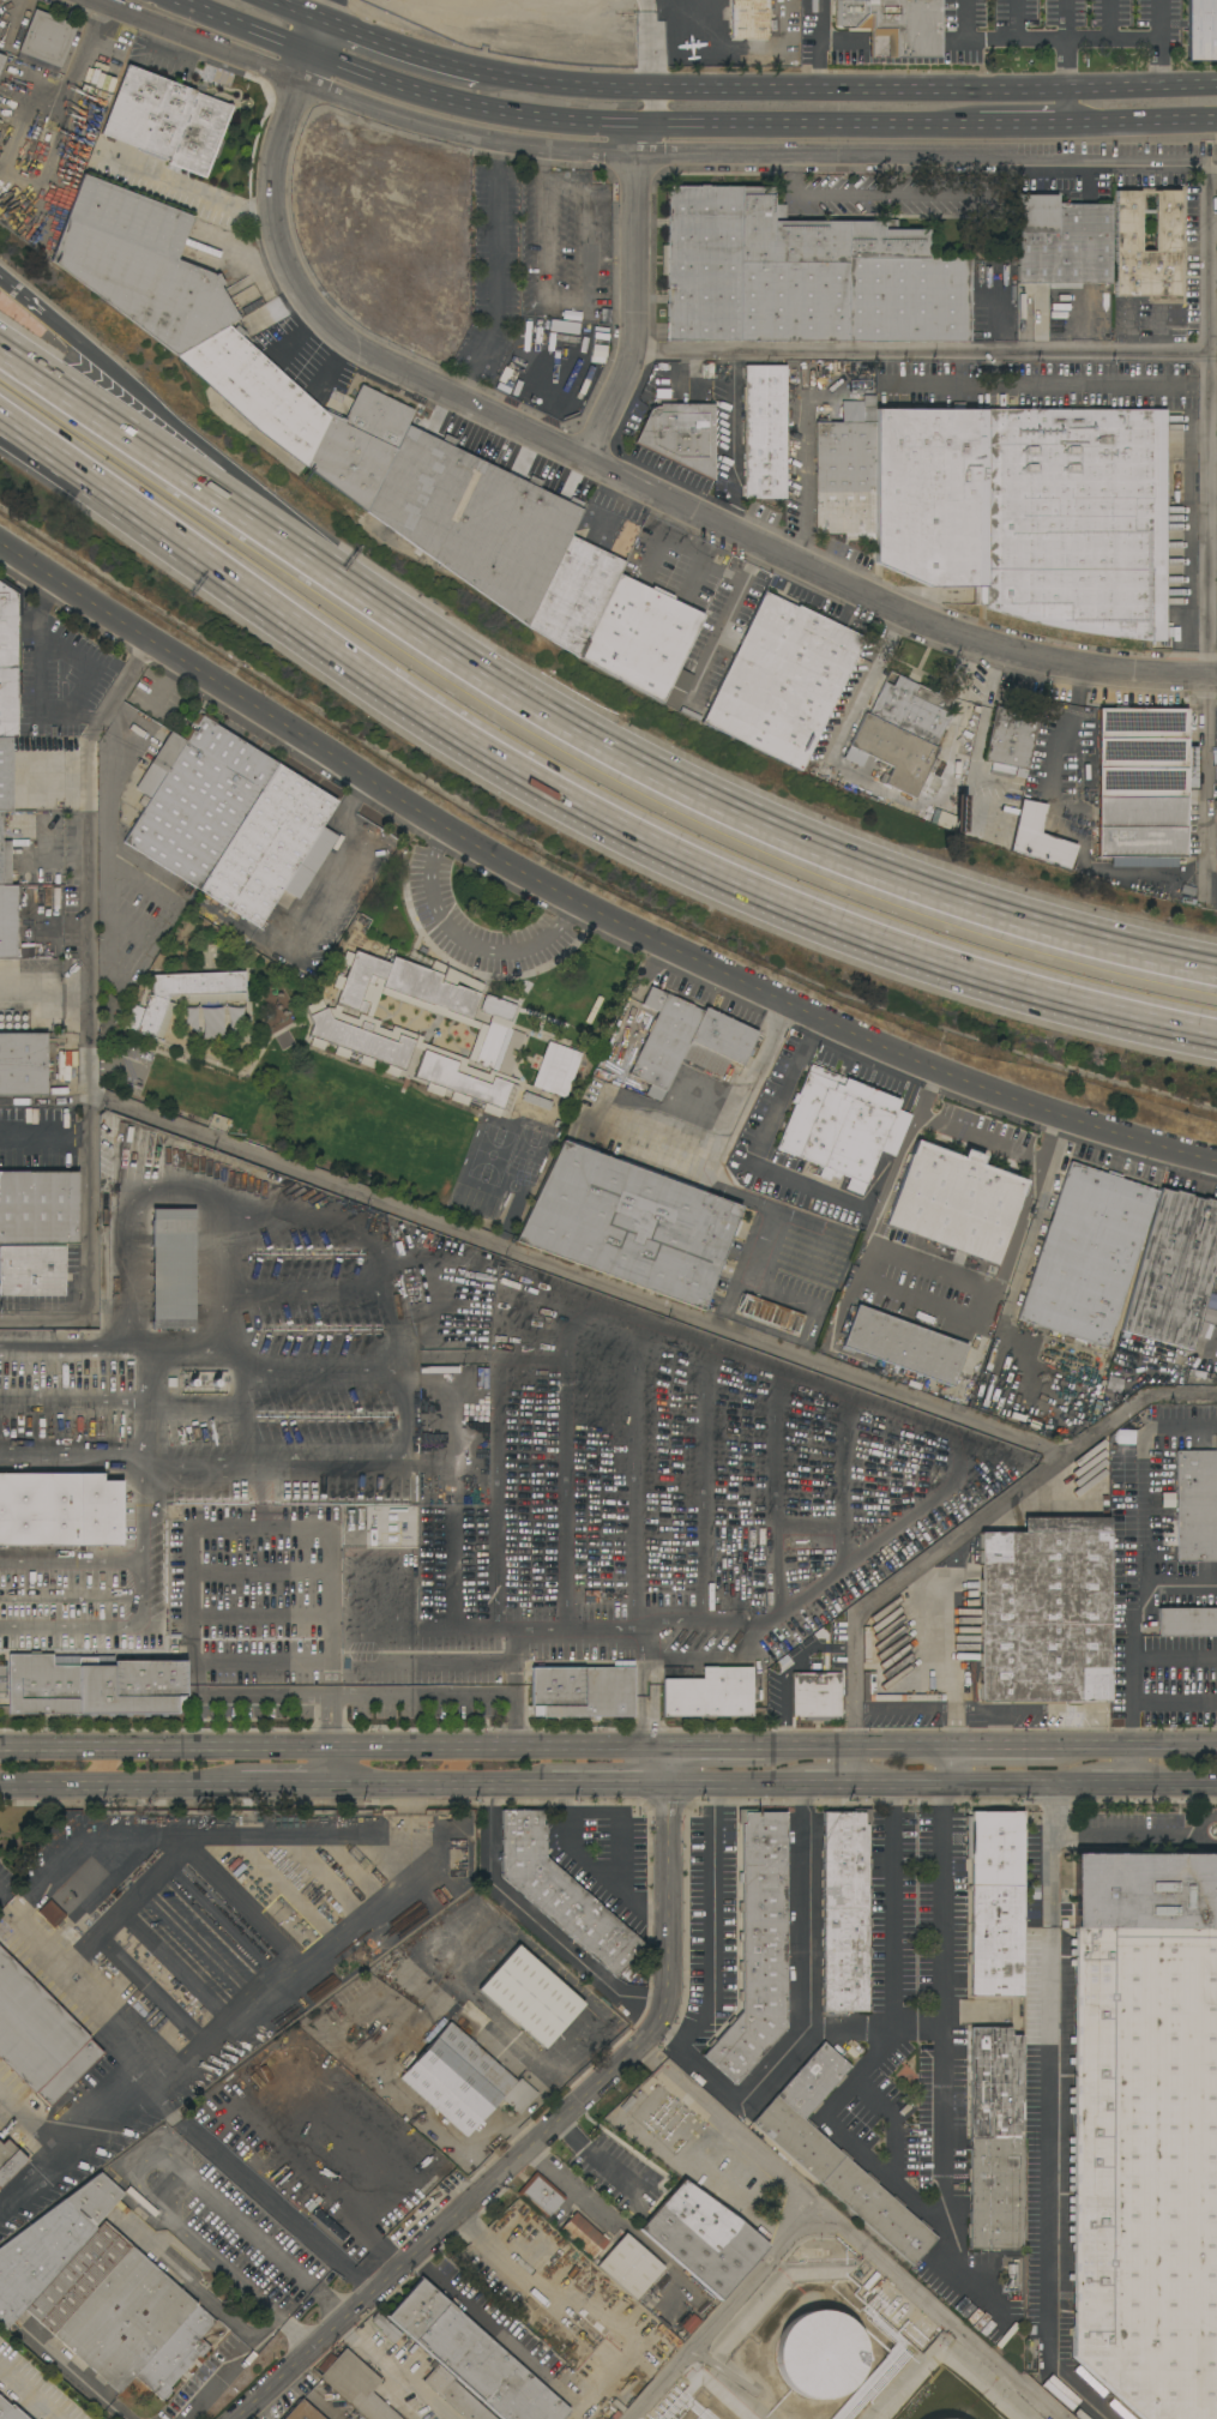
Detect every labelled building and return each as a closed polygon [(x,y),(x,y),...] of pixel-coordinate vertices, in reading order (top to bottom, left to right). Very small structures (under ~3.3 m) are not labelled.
[(730,38),(731,0),(768,0),(767,38),(730,38)] [(835,24),(835,0),(937,0),(936,42),(936,58),(869,58),(869,42),(869,28),(850,26),(848,29),(838,29),(836,28),(836,26),(835,24)] [(1188,60),(1189,0),(1216,0),(1216,61),(1188,60)] [(77,26),(61,68),(18,52),(35,10),(77,26)] [(127,65),(200,94),(200,95),(230,107),(204,175),(170,162),(170,161),(147,151),(145,158),(128,151),(131,145),(115,139),(113,143),(106,140),(107,136),(101,133),(127,65)] [(147,335),(52,264),(52,263),(49,260),(83,174),(151,200),(157,187),(198,203),(176,260),(212,275),(213,276),(218,273),(223,283),(219,285),(239,318),(228,325),(175,356),(147,335)] [(773,205),(769,342),(667,341),(667,339),(665,339),(665,324),(668,324),(668,276),(661,276),(662,246),(668,246),(668,187),(700,187),(700,185),(709,185),(709,187),(773,187),(773,205)] [(1180,191),(1179,297),(1175,297),(1175,300),(1110,299),(1110,283),(1111,204),(1111,191),(1180,191)] [(1110,283),(1080,283),(1080,289),(1048,288),(1048,284),(1018,284),(1018,195),(1058,195),(1058,204),(1111,204),(1110,283)] [(884,230),(882,342),(771,342),(769,342),(773,205),(787,205),(785,221),(884,222),(884,230)] [(882,342),(884,230),(888,230),(888,221),(897,221),(897,230),(928,230),(928,259),(970,259),(969,343),(882,342)] [(228,325),(233,330),(236,325),(246,333),(241,337),(324,411),(324,410),(341,419),(341,417),(344,419),(355,397),(351,395),(354,391),(357,392),(361,385),(415,410),(410,420),(366,511),(258,431),(175,356),(228,325)] [(653,365),(641,391),(655,398),(668,371),(653,365)] [(785,369),(789,369),(789,377),(785,377),(785,499),(778,499),(778,503),(770,503),(770,499),(745,499),(745,477),(742,477),(743,453),(745,453),(745,411),(742,411),(743,387),(745,387),(745,366),(785,366),(785,369)] [(508,395),(495,389),(502,372),(516,379),(508,395)] [(875,409),(953,409),(953,403),(964,403),(964,409),(1165,410),(1164,642),(1150,642),(1125,639),(1109,637),(1091,634),(1072,631),(1054,627),(1008,616),(986,609),(986,604),(972,606),(972,586),(929,586),(875,562),(875,541),(845,541),(845,534),(815,534),(815,422),(832,422),(832,419),(844,419),(844,422),(863,422),(863,396),(875,396),(875,409)] [(713,405),(713,408),(716,408),(715,480),(634,443),(650,410),(656,408),(661,408),(659,404),(713,405)] [(529,627),(366,511),(410,420),(426,427),(422,433),(441,441),(445,434),(456,440),(452,447),(487,464),(488,463),(528,482),(530,476),(542,481),(538,489),(568,503),(572,498),(584,504),(582,509),(583,510),(571,535),(572,535),(572,537),(529,627)] [(579,657),(529,627),(572,537),(625,562),(619,574),(579,657)] [(651,590),(652,586),(674,597),(673,601),(704,615),(662,703),(579,657),(619,574),(651,590)] [(12,738),(0,738),(0,578),(22,591),(22,616),(17,616),(17,673),(22,673),(22,694),(17,694),(17,738),(12,738)] [(854,661),(801,771),(701,723),(764,592),(796,608),(797,606),(864,638),(856,656),(854,661)] [(863,660),(861,664),(854,661),(856,656),(863,660)] [(933,759),(939,762),(934,771),(928,769),(926,775),(932,777),(928,783),(923,781),(915,798),(880,781),(884,772),(888,775),(893,768),(867,754),(861,766),(843,758),(866,712),(868,715),(884,682),(894,688),(900,678),(936,694),(940,686),(957,693),(947,712),(951,715),(935,747),(939,748),(933,759)] [(1038,716),(1025,780),(1014,777),(1017,769),(1014,768),(1013,778),(989,774),(992,763),(984,762),(995,706),(1038,716)] [(1186,746),(1197,746),(1197,790),(1187,790),(1186,856),(1169,856),(1169,865),(1155,865),(1155,858),(1098,856),(1098,709),(1187,709),(1186,746)] [(161,866),(157,873),(149,867),(152,861),(122,842),(150,799),(134,788),(170,732),(181,739),(199,710),(217,721),(216,724),(278,764),(199,891),(161,866)] [(1,811),(0,811),(0,738),(12,738),(12,811),(1,811)] [(278,764),(337,802),(321,826),(337,837),(297,901),(282,891),(258,928),(199,891),(278,764)] [(1020,794),(980,785),(978,795),(1018,803),(1020,794)] [(1009,855),(1071,867),(1075,843),(1040,836),(1045,805),(1019,800),(1009,855)] [(11,886),(0,886),(0,811),(1,811),(1,841),(11,841),(11,886)] [(1090,849),(1078,849),(1079,819),(1091,819),(1090,849)] [(17,959),(0,959),(0,886),(11,886),(17,886),(17,917),(18,917),(18,927),(17,927),(17,933),(18,933),(18,941),(17,941),(17,959)] [(388,959),(382,976),(351,965),(359,949),(388,959)] [(151,974),(249,969),(251,1001),(188,1005),(188,995),(153,997),(151,974)] [(354,1019),(336,1013),(351,970),(369,976),(354,1019)] [(457,991),(447,1016),(446,1016),(444,1023),(417,1015),(421,1006),(405,1001),(414,975),(457,991)] [(667,995),(667,993),(676,998),(675,999),(693,1006),(693,1007),(703,1012),(705,1009),(758,1033),(742,1066),(729,1060),(721,1077),(681,1058),(665,1091),(664,1091),(659,1102),(645,1096),(650,1084),(628,1075),(633,1065),(632,1064),(638,1049),(640,1051),(649,1033),(647,1031),(652,1019),(653,1019),(658,1011),(656,1011),(655,1012),(640,1006),(641,1004),(641,1005),(650,987),(667,995)] [(163,1043),(134,1033),(149,995),(153,997),(176,1006),(163,1043)] [(517,1006),(511,1023),(480,1012),(486,995),(517,1006)] [(391,1039),(384,1055),(354,1045),(356,1036),(329,1025),(331,1017),(391,1039)] [(490,1022),(525,1035),(520,1049),(516,1049),(514,1051),(512,1053),(512,1057),(513,1060),(516,1063),(510,1076),(492,1070),(474,1064),(490,1022)] [(404,1065),(387,1059),(399,1028),(416,1034),(404,1065)] [(47,1095),(0,1095),(0,1034),(47,1034),(47,1095)] [(582,1053),(565,1099),(532,1087),(548,1042),(582,1053)] [(498,1078),(495,1087),(482,1082),(481,1084),(472,1081),(474,1079),(471,1079),(471,1081),(468,1079),(468,1077),(466,1077),(463,1085),(458,1099),(444,1094),(450,1079),(421,1069),(422,1066),(421,1065),(422,1064),(424,1057),(424,1055),(426,1055),(427,1052),(498,1078)] [(894,1156),(880,1150),(862,1196),(844,1189),(845,1186),(845,1187),(849,1178),(841,1174),(839,1179),(831,1175),(829,1180),(819,1177),(821,1171),(818,1169),(819,1165),(777,1148),(794,1105),(791,1103),(795,1094),(799,1095),(811,1065),(844,1079),(844,1078),(899,1101),(896,1109),(911,1115),(894,1156)] [(552,1102),(547,1117),(519,1106),(523,1097),(522,1096),(522,1094),(523,1095),(524,1093),(552,1102)] [(996,1265),(954,1250),(952,1256),(939,1252),(941,1245),(886,1224),(918,1137),(924,1139),(924,1141),(958,1153),(958,1151),(963,1153),(966,1143),(987,1151),(983,1161),(987,1162),(987,1163),(1022,1175),(1028,1178),(996,1265)] [(741,1207),(736,1221),(739,1222),(734,1236),(731,1235),(704,1311),(514,1241),(562,1141),(741,1207)] [(1065,1178),(1070,1162),(1107,1174),(1108,1171),(1122,1175),(1121,1179),(1158,1191),(1139,1247),(1141,1247),(1141,1251),(1139,1251),(1121,1301),(1123,1302),(1116,1326),(1113,1326),(1105,1349),(1017,1319),(1065,1178)] [(78,1244),(0,1244),(0,1172),(78,1172),(78,1244)] [(1205,1199),(1216,1202),(1216,1256),(1192,1350),(1121,1331),(1159,1189),(1175,1192),(1175,1191),(1203,1198),(1203,1201),(1204,1201),(1205,1199)] [(194,1330),(152,1330),(152,1209),(194,1209),(194,1330)] [(66,1298),(66,1247),(0,1247),(0,1298),(66,1298)] [(797,1313),(797,1312),(803,1314),(805,1316),(797,1336),(739,1316),(745,1299),(742,1298),(743,1294),(797,1313)] [(968,1346),(952,1386),(854,1350),(852,1354),(841,1349),(857,1305),(968,1346)] [(1176,1451),(1216,1451),(1216,1561),(1195,1561),(1195,1564),(1176,1564),(1176,1451)] [(121,1546),(0,1546),(0,1474),(102,1474),(102,1481),(121,1481),(121,1546)] [(1109,1702),(1080,1702),(1080,1705),(1065,1705),(1065,1702),(981,1702),(981,1533),(1023,1533),(1023,1517),(1109,1517),(1109,1702)] [(1157,1609),(1216,1609),(1216,1637),(1157,1637),(1157,1609)] [(8,1655),(30,1655),(30,1651),(40,1651),(40,1655),(53,1655),(53,1656),(114,1656),(114,1661),(186,1662),(186,1714),(176,1714),(175,1717),(72,1717),(72,1715),(8,1715),(8,1655)] [(600,1717),(600,1720),(592,1720),(592,1717),(534,1717),(534,1705),(531,1705),(531,1668),(536,1668),(536,1665),(543,1665),(543,1668),(613,1668),(613,1661),(633,1661),(633,1717),(600,1717)] [(751,1667),(751,1717),(663,1717),(663,1679),(701,1679),(701,1667),(751,1667)] [(841,1673),(841,1716),(843,1716),(843,1721),(802,1721),(802,1717),(793,1717),(793,1673),(841,1673)] [(787,2028),(736,2084),(704,2056),(710,2048),(706,2046),(713,2039),(716,2040),(729,2026),(727,2023),(733,2016),(735,2018),(742,2011),(742,2003),(737,2002),(739,1992),(742,1992),(742,1972),(739,1972),(739,1962),(742,1962),(742,1943),(739,1943),(739,1933),(742,1933),(742,1913),(739,1913),(737,1903),(742,1903),(742,1883),(739,1883),(737,1873),(742,1873),(741,1825),(737,1825),(737,1810),(757,1810),(757,1812),(785,1812),(787,2028)] [(823,1812),(852,1812),(852,1810),(870,1810),(870,1825),(867,1825),(867,1859),(870,1859),(870,1869),(867,1869),(867,1889),(870,1889),(870,1899),(867,1899),(867,1918),(870,1918),(870,1927),(867,1927),(867,1948),(870,1948),(870,1957),(867,1957),(867,1978),(870,1978),(870,1987),(867,1987),(867,2006),(870,2006),(870,2011),(867,2011),(824,2011),(823,1812)] [(546,1857),(645,1945),(616,1979),(501,1877),(501,1811),(542,1811),(542,1825),(546,1825),(546,1857)] [(1022,1997),(970,1997),(970,1964),(966,1964),(966,1955),(970,1955),(971,1891),(966,1891),(966,1887),(970,1887),(970,1860),(965,1860),(966,1817),(971,1817),(971,1812),(1023,1812),(1022,1997)] [(1074,1854),(1216,1854),(1216,2418),(1141,2418),(1073,2357),(1074,1854)] [(403,1952),(404,1950),(400,1945),(471,1891),(472,1894),(480,1888),(498,1908),(524,1931),(519,1936),(516,1932),(517,1932),(475,1896),(442,1921),(452,1931),(454,1930),(462,1939),(463,1943),(464,1950),(463,1955),(462,1961),(457,1966),(453,1968),(448,1972),(441,1973),(444,1976),(440,1980),(493,2029),(488,2033),(403,1952)] [(37,1913),(49,1900),(66,1915),(54,1928),(37,1913)] [(584,2004),(544,2050),(477,1991),(517,1945),(584,2004)] [(18,2165),(6,2150),(101,2059),(0,1951),(0,2183),(18,2165)] [(606,2006),(602,2010),(577,1986),(580,1982),(606,2006)] [(516,2081),(466,2137),(399,2078),(406,2070),(400,2064),(410,2053),(417,2059),(450,2022),(516,2081)] [(1020,2250),(969,2250),(969,2238),(968,2238),(968,2225),(969,2225),(969,2183),(968,2183),(968,2168),(969,2168),(970,2028),(1011,2028),(1011,2035),(1022,2035),(1020,2250)] [(752,2123),(823,2042),(850,2066),(844,2075),(847,2076),(836,2088),(833,2086),(820,2101),(823,2104),(813,2114),(811,2112),(806,2118),(817,2128),(815,2130),(839,2152),(841,2149),(852,2159),(850,2161),(866,2174),(868,2172),(879,2183),(876,2185),(892,2198),(893,2196),(905,2206),(903,2208),(918,2221),(920,2219),(932,2230),(929,2232),(936,2238),(912,2265),(752,2123)] [(538,2094),(519,2116),(501,2100),(520,2078),(538,2094)] [(290,2178),(289,2179),(305,2192),(293,2207),(248,2168),(260,2153),(290,2178)] [(279,2167),(283,2162),(295,2172),(291,2177),(279,2167)] [(7,2330),(0,2324),(0,2248),(100,2172),(123,2194),(118,2201),(129,2210),(126,2214),(115,2204),(95,2227),(96,2228),(103,2221),(215,2322),(200,2339),(210,2347),(200,2358),(198,2355),(169,2388),(171,2391),(163,2401),(134,2376),(119,2394),(25,2310),(7,2330)] [(566,2198),(547,2220),(517,2194),(536,2172),(566,2198)] [(682,2180),(739,2221),(769,2246),(721,2301),(639,2230),(682,2180)] [(330,2207),(329,2208),(330,2209),(329,2210),(327,2209),(326,2212),(305,2191),(308,2186),(330,2207)] [(608,2242),(592,2259),(559,2230),(570,2218),(568,2216),(570,2214),(572,2216),(576,2213),(608,2242)] [(335,2246),(347,2233),(368,2253),(356,2267),(335,2246)] [(664,2268),(635,2300),(596,2267),(597,2265),(592,2261),(596,2258),(600,2262),(625,2233),(664,2268)] [(1006,2265),(1016,2265),(1016,2288),(1006,2287),(1006,2265)] [(570,2411),(562,2418),(502,2418),(387,2317),(421,2279),(570,2411)] [(689,2335),(681,2327),(692,2315),(689,2312),(694,2309),(705,2318),(701,2322),(700,2322),(689,2335)] [(842,2317),(850,2322),(856,2328),(861,2337),(864,2347),(864,2355),(864,2358),(867,2358),(867,2361),(864,2361),(863,2366),(861,2375),(856,2383),(850,2389),(843,2394),(833,2399),(825,2400),(817,2400),(808,2399),(800,2395),(790,2388),(784,2381),(779,2371),(777,2360),(777,2354),(778,2343),(783,2333),(790,2323),(800,2316),(813,2311),(823,2311),(833,2312),(842,2317)] [(393,2345),(385,2337),(386,2336),(380,2331),(381,2330),(372,2322),(372,2318),(376,2312),(402,2334),(393,2345)] [(682,2343),(679,2348),(656,2328),(661,2324),(682,2343)] [(370,2393),(400,2418),(369,2418),(320,2376),(344,2348),(381,2381),(370,2393)] [(452,2381),(495,2418),(464,2418),(422,2382),(434,2369),(430,2365),(434,2361),(453,2379),(452,2381)] [(12,2405),(28,2418),(0,2418),(0,2398),(10,2407),(12,2405)] [(299,2399),(323,2418),(284,2418),(288,2414),(285,2413),(291,2407),(293,2408),(296,2405),(294,2403),(299,2399)]
